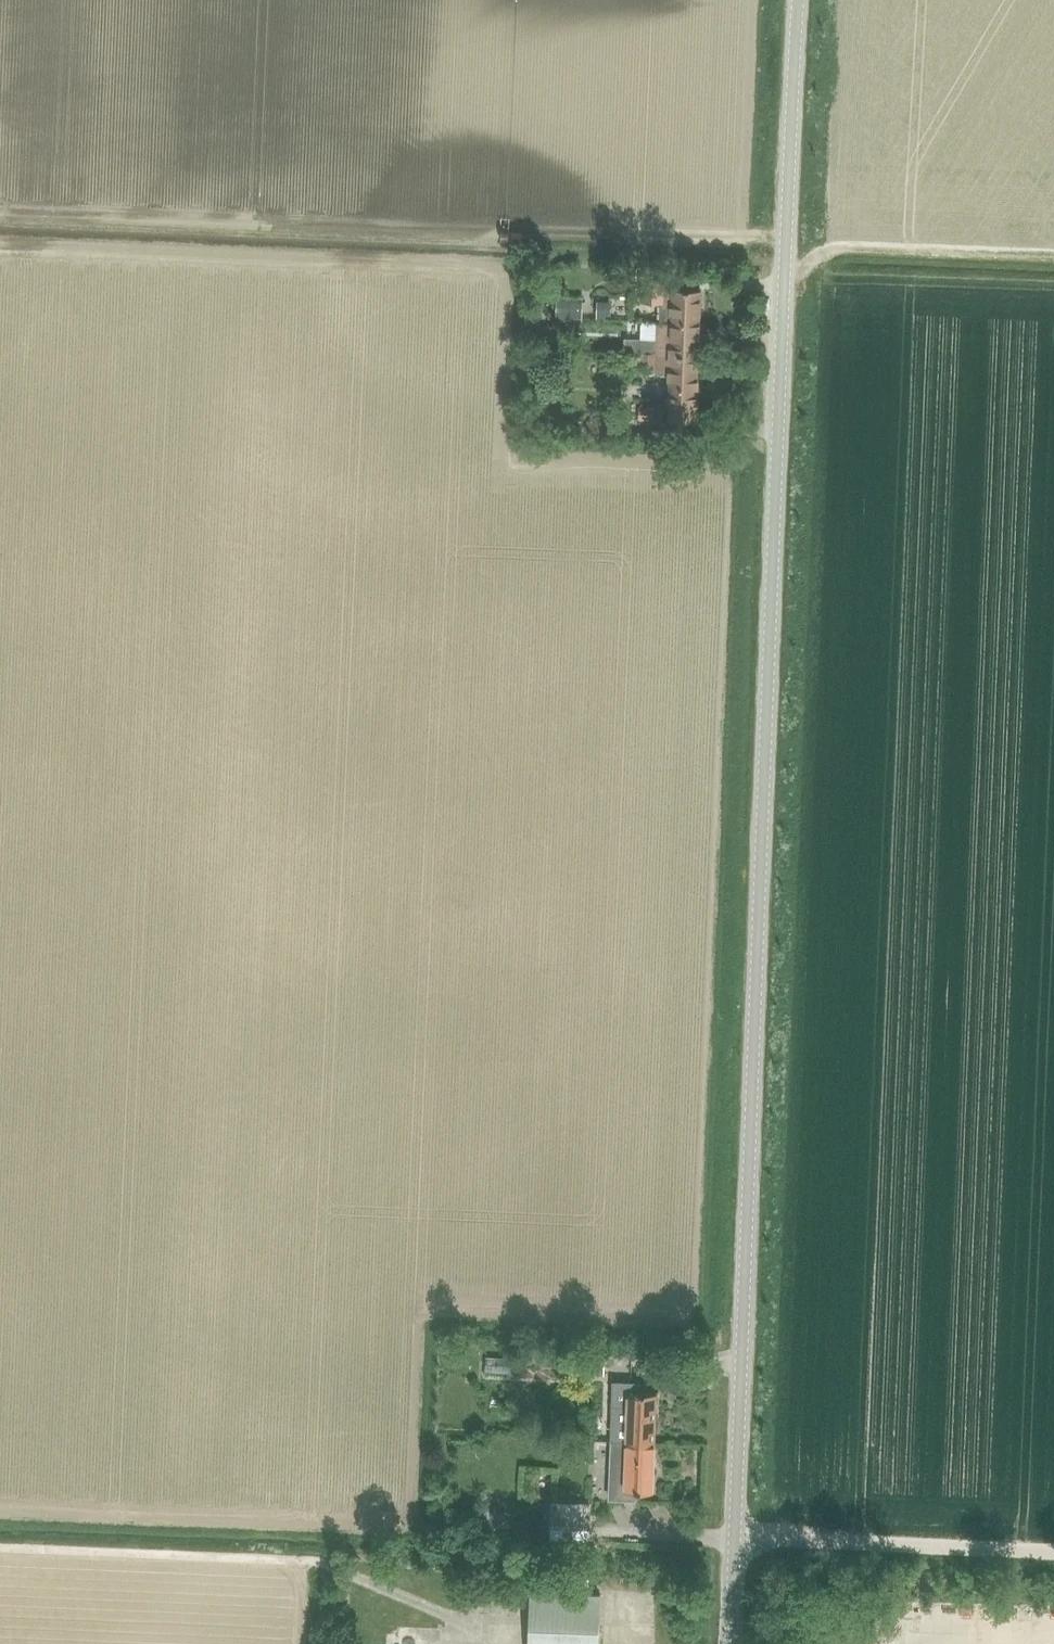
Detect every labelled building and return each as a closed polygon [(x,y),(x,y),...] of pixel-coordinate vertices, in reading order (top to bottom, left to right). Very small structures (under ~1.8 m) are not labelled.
[(660,321),(699,323),(700,290),(664,288),(664,279),(641,279),(640,301),(661,302),(660,321)] [(632,333),(651,332),(651,315),(631,316),(632,333)] [(698,355),(699,323),(660,321),(660,322),(656,321),(656,342),(641,342),(641,353),(698,355)] [(555,324),(529,323),(528,346),(554,347),(555,324)] [(696,388),(698,355),(641,353),(640,364),(656,365),(656,372),(669,372),(669,387),(696,388)] [(695,421),(696,388),(669,387),(668,420),(695,421)] [(654,420),(654,407),(639,406),(638,419),(654,420)] [(605,1351),(575,1349),(574,1371),(604,1373),(605,1351)] [(612,1408),(610,1441),(627,1441),(654,1442),(656,1393),(632,1392),(632,1382),(612,1382),(612,1408)] [(627,1441),(610,1441),(608,1494),(625,1495),(626,1491),(652,1492),(654,1442),(627,1441)] [(542,1518),(542,1529),(549,1529),(549,1540),(589,1541),(590,1515),(551,1514),(551,1518),(542,1518)] [(589,1586),(589,1574),(574,1574),(573,1585),(589,1586)] [(600,1594),(530,1591),(528,1643),(598,1643),(600,1594)]
